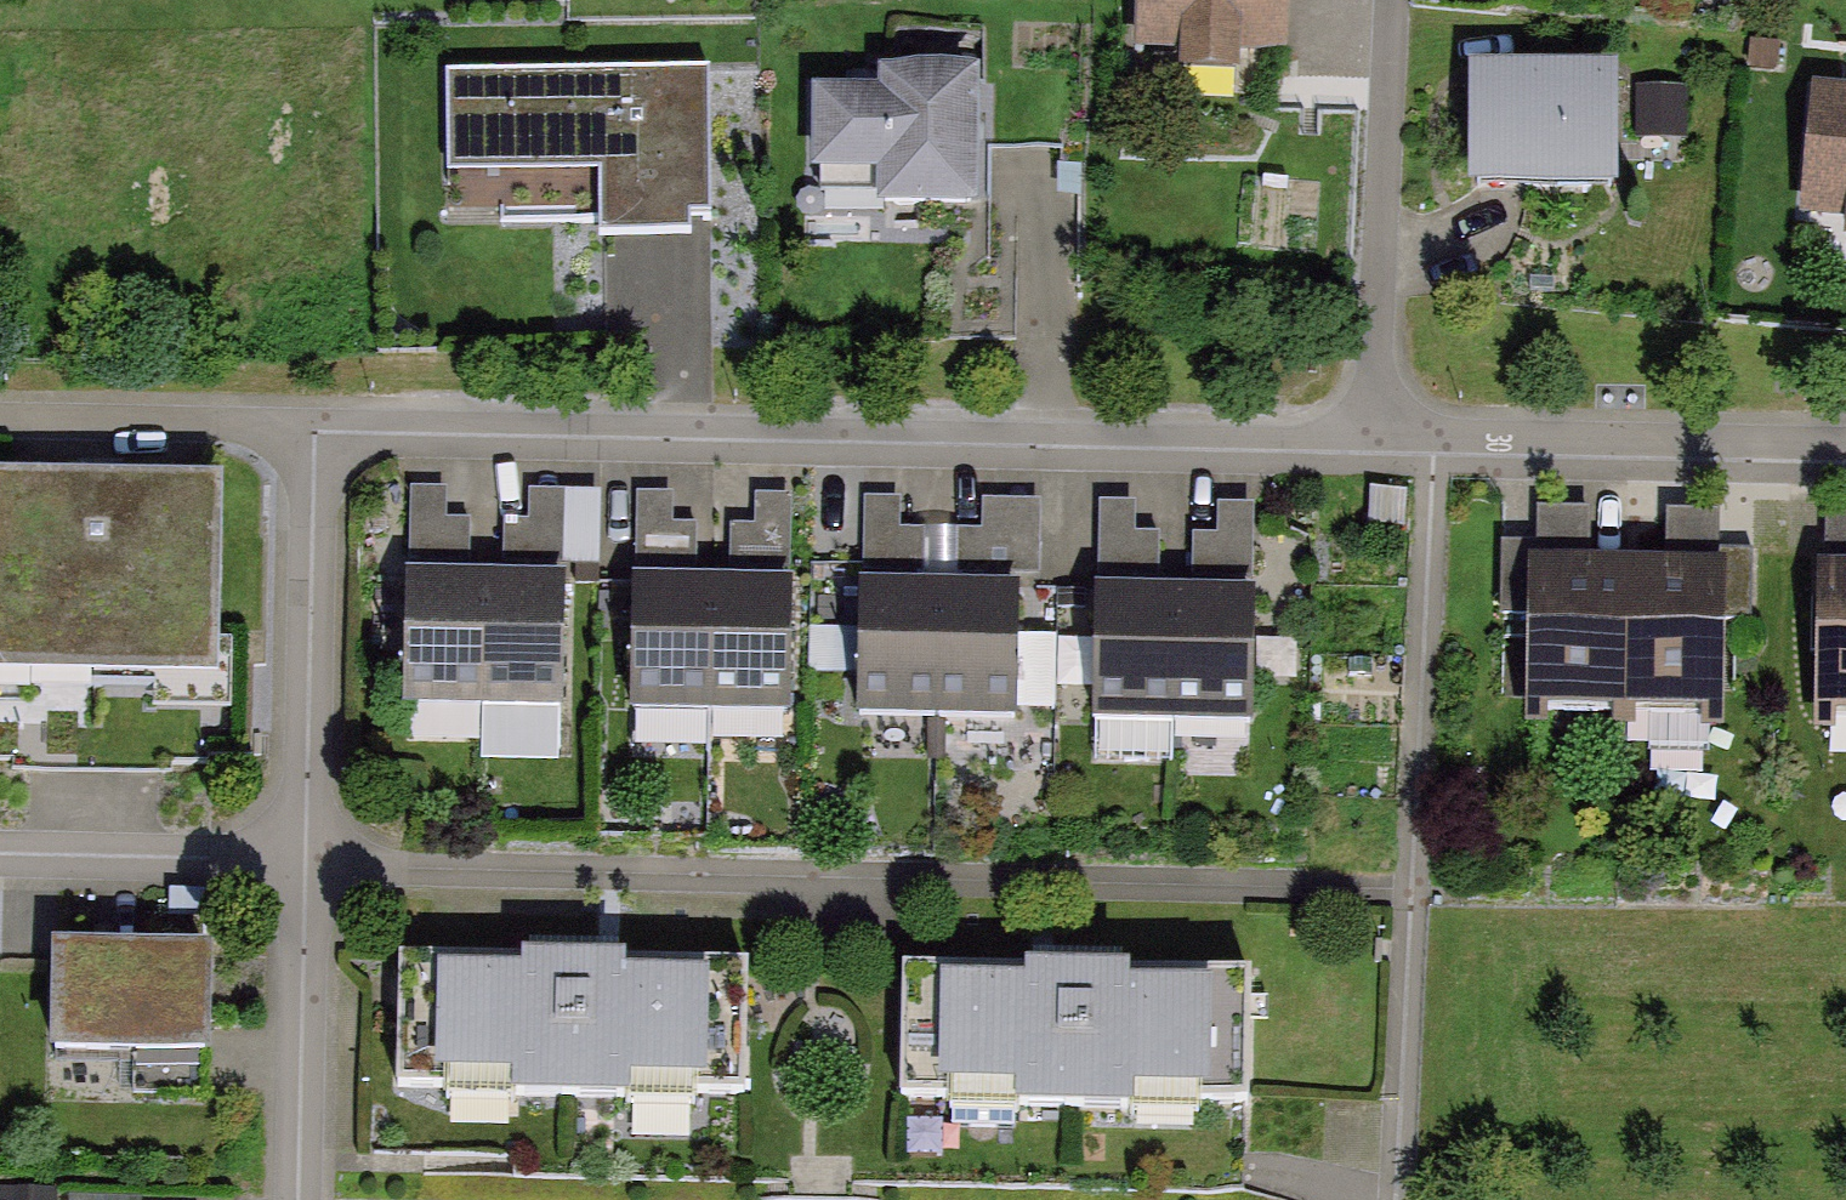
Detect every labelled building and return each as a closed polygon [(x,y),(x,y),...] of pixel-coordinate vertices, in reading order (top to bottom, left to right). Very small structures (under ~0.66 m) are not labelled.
[(1156,48),(1307,56),(1310,0),(1159,0),(1156,48)] [(729,76),(459,80),(461,189),(618,186),(619,243),(732,241),(729,76)] [(1648,77),(1499,79),(1502,192),(1650,190),(1648,77)] [(1006,91),(829,91),(829,225),(1006,224),(1006,91)] [(1836,91),(1817,216),(1845,220),(1845,92),(1836,91)] [(0,503),(0,707),(242,707),(242,504),(0,503)] [(1750,561),(1555,556),(1550,715),(1745,720),(1750,561)] [(1841,560),(1837,725),(1845,725),(1845,560),(1841,560)] [(591,578),(434,573),(430,709),(586,714),(591,578)] [(836,578),(653,577),(652,713),(835,715),(836,578)] [(1062,581),(886,577),(884,716),(1060,720),(1062,581)] [(1289,588),(1118,587),(1117,728),(1288,728),(1289,588)] [(234,954),(85,956),(87,1084),(236,1082),(234,954)] [(740,963),(396,956),(396,1088),(739,1097),(740,963)] [(1244,966),(910,967),(908,1095),(1242,1096),(1244,966)]
